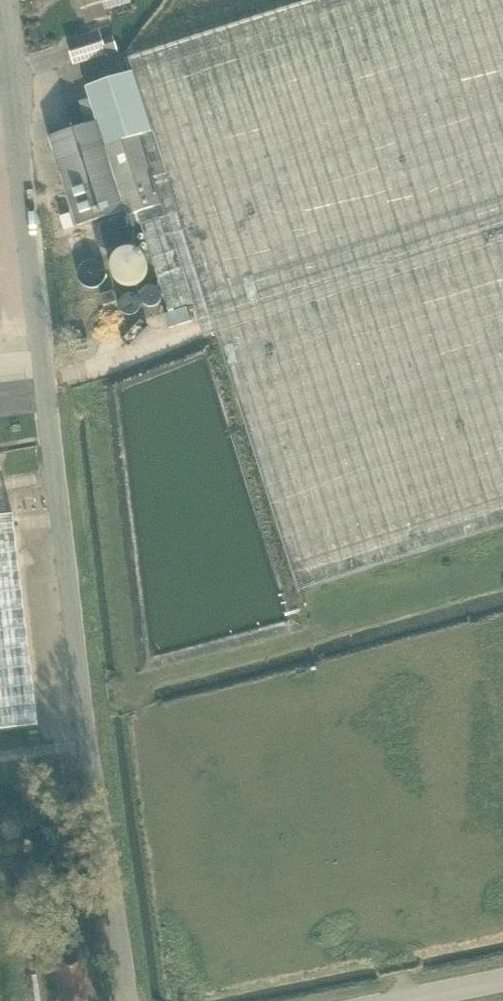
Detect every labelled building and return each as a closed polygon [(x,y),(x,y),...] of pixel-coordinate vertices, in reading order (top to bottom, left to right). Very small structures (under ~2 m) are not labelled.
[(128,59),(132,72),(86,87),(90,100),(78,104),(85,125),(49,137),(78,227),(125,211),(127,217),(137,214),(168,311),(192,304),(203,338),(215,334),(297,592),(502,526),(502,0),(313,0),(128,59)] [(82,10),(87,23),(106,17),(102,4),(110,1),(110,0),(78,0),(81,10),(82,10)] [(73,66),(100,58),(106,56),(98,32),(65,42),(67,48),(73,66)] [(106,56),(117,53),(114,42),(103,46),(106,56)] [(96,236),(95,238),(96,240),(96,242),(97,244),(98,246),(99,247),(101,249),(102,250),(104,250),(106,251),(108,251),(110,251),(112,250),(114,250),(116,249),(117,247),(119,246),(120,244),(120,242),(121,240),(121,238),(121,236),(120,234),(119,232),(119,231),(118,229),(116,228),(114,227),(112,226),(110,226),(108,225),(106,226),(104,226),(103,227),(101,228),(99,229),(98,231),(97,232),(96,234),(96,236)] [(118,254),(114,258),(111,263),(111,269),(111,275),(114,280),(118,284),(123,287),(129,287),(135,287),(140,284),(144,280),(147,275),(148,269),(147,263),(144,258),(140,254),(135,251),(129,250),(123,251),(118,254)] [(105,279),(105,275),(104,271),(103,268),(100,265),(97,263),(93,261),(89,261),(85,262),(82,265),(79,268),(78,271),(77,275),(77,279),(79,283),(82,286),(85,288),(89,289),(93,289),(97,288),(100,286),(103,283),(105,279)] [(160,300),(161,297),(160,293),(158,290),(155,287),(151,286),(147,287),(143,289),(141,292),(139,295),(140,299),(141,303),(144,306),(148,307),(152,307),(156,306),(159,303),(160,300)] [(112,292),(99,296),(102,306),(115,303),(112,292)] [(139,308),(139,305),(138,302),(136,298),(133,296),(129,295),(125,295),(122,297),(119,300),(118,304),(118,308),(120,312),(123,314),(126,316),(130,316),(134,315),(137,312),(139,308)] [(164,315),(169,329),(191,322),(187,308),(164,315)] [(87,340),(74,342),(76,353),(89,350),(87,340)] [(12,515),(0,516),(0,731),(37,727),(12,515)]
